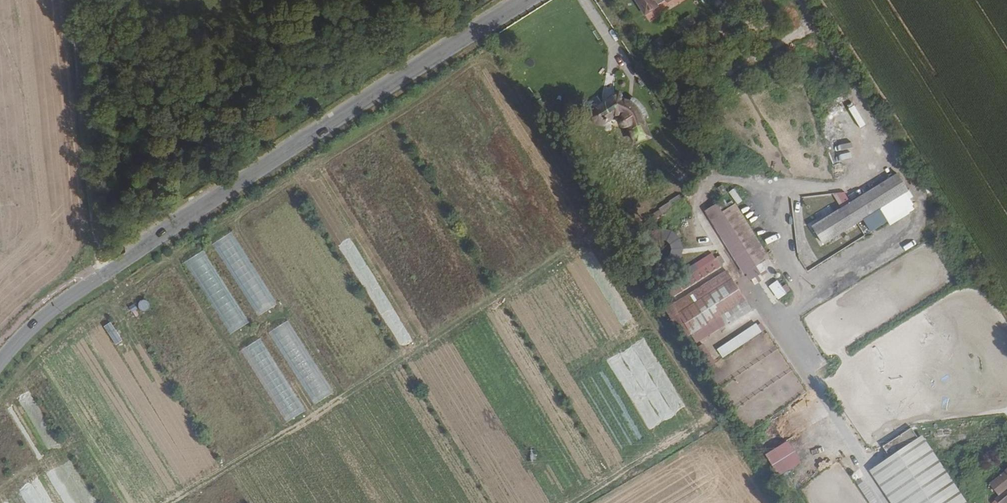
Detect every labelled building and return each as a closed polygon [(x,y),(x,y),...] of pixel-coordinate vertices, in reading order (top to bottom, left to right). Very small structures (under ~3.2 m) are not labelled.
[(671,0),(636,0),(646,15),(671,0)] [(853,99),(846,103),(857,122),(864,118),(853,99)] [(642,118),(636,112),(633,110),(626,107),(622,100),(596,115),(594,120),(593,125),(596,129),(600,130),(605,129),(613,121),(617,119),(622,119),(625,120),(628,123),(629,125),(627,128),(627,131),(628,133),(632,135),(637,146),(651,142),(642,118)] [(822,245),(909,191),(897,172),(811,226),(822,245)] [(733,188),(728,192),(737,204),(742,200),(733,188)] [(836,204),(847,202),(845,191),(834,193),(836,204)] [(701,214),(738,276),(756,265),(719,204),(701,214)] [(679,268),(683,233),(658,230),(657,239),(660,240),(657,266),(679,268)] [(726,271),(675,304),(701,343),(751,310),(726,271)] [(776,279),(767,286),(776,300),(786,293),(776,279)] [(111,322),(103,326),(112,345),(121,342),(111,322)] [(756,323),(715,348),(720,358),(761,333),(756,323)] [(713,362),(701,343),(693,347),(705,367),(713,362)] [(923,435),(870,469),(892,502),(968,502),(923,435)] [(779,473),(801,461),(790,441),(768,453),(779,473)] [(989,483),(999,495),(1006,488),(1006,468),(989,483)] [(870,502),(877,498),(861,477),(855,482),(870,502)] [(141,489),(132,496),(137,502),(151,502),(141,489)] [(994,501),(996,502),(1006,502),(1006,490),(994,501)]
